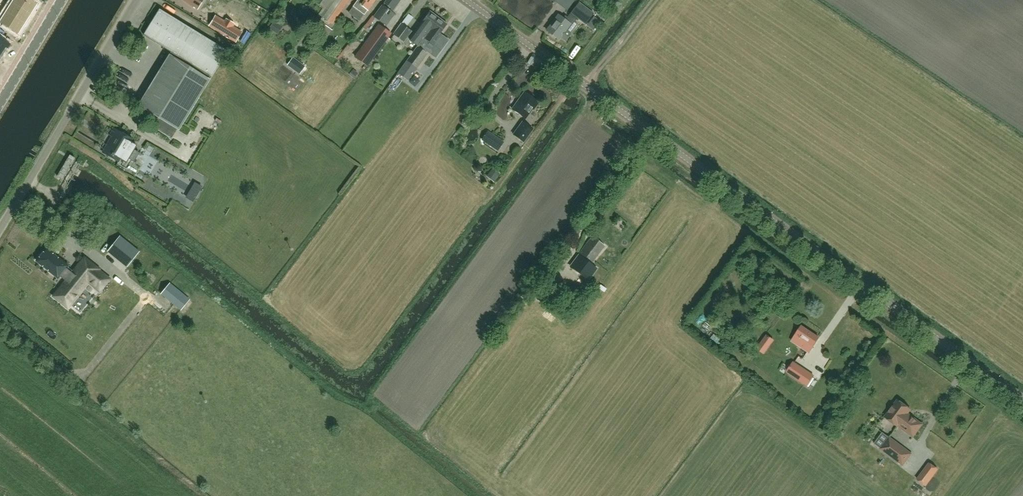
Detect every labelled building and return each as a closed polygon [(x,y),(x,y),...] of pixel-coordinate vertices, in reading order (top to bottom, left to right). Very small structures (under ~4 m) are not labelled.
[(12,2),(31,15),(37,5),(30,0),(14,0),(12,2)] [(185,1),(198,8),(203,0),(185,0),(185,1)] [(197,16),(237,40),(252,14),(229,0),(206,0),(197,16)] [(315,2),(324,8),(330,0),(317,0),(315,2)] [(335,19),(349,0),(335,0),(326,13),(323,17),(332,24),(335,19)] [(353,7),(365,15),(372,5),(376,0),(358,0),(353,7)] [(384,3),(374,17),(386,26),(395,14),(392,12),(401,0),(400,0),(387,0),(384,3)] [(31,15),(12,2),(6,12),(24,25),(31,15)] [(594,13),(579,2),(571,13),(578,19),(585,24),(594,13)] [(158,117),(153,126),(172,138),(177,129),(179,130),(228,52),(159,9),(152,21),(151,21),(148,21),(149,26),(143,35),(171,52),(138,104),(158,117)] [(24,25),(6,12),(0,22),(18,35),(24,25)] [(424,38),(434,25),(433,23),(437,18),(430,12),(413,35),(410,39),(414,42),(419,45),(424,38)] [(578,19),(571,13),(566,20),(558,15),(551,24),(553,26),(548,32),(558,40),(561,36),(566,41),(571,34),(566,30),(570,24),(574,19),(576,21),(578,19)] [(410,26),(416,18),(410,14),(404,22),(410,26)] [(594,17),(587,25),(594,30),(600,22),(594,17)] [(447,24),(437,18),(433,23),(434,25),(424,38),(433,45),(434,46),(441,37),(438,36),(447,24)] [(393,35),(404,42),(412,31),(402,23),(393,35)] [(356,58),(367,67),(383,45),(371,37),(356,58)] [(427,54),(418,47),(407,61),(408,62),(416,68),(417,68),(427,54)] [(292,59),(287,66),(299,75),(304,67),(292,59)] [(354,70),(351,74),(358,79),(361,75),(354,70)] [(532,109),(533,110),(539,102),(525,92),(512,110),(525,119),(532,109)] [(524,143),(534,130),(524,123),(514,136),(524,143)] [(104,153),(119,162),(121,160),(128,164),(130,159),(135,151),(138,146),(131,142),(133,139),(119,131),(118,131),(115,129),(111,136),(113,137),(110,142),(104,152),(104,153)] [(498,151),(504,142),(491,133),(485,143),(498,151)] [(57,176),(63,179),(75,158),(70,155),(57,176)] [(492,170),(489,177),(499,182),(502,175),(492,170)] [(107,252),(126,267),(138,252),(119,237),(107,252)] [(586,270),(591,265),(605,246),(593,237),(578,255),(579,256),(574,262),(585,271),(586,271),(586,270)] [(98,270),(95,267),(85,259),(84,258),(72,274),(65,268),(67,265),(46,248),(37,260),(58,277),(59,275),(66,281),(54,296),(68,307),(77,297),(84,287),(88,282),(100,291),(109,279),(98,270)] [(188,300),(169,284),(161,294),(180,309),(188,300)] [(808,353),(818,338),(802,326),(792,341),(808,353)] [(813,376),(793,362),(787,372),(807,386),(813,376)] [(898,400),(886,417),(898,426),(898,425),(913,437),(922,425),(910,415),(909,416),(907,414),(910,410),(909,409),(909,406),(906,404),(903,404),(898,400)] [(903,465),(911,454),(889,437),(881,448),(903,465)] [(938,470),(930,464),(918,480),(926,486),(938,470)]
